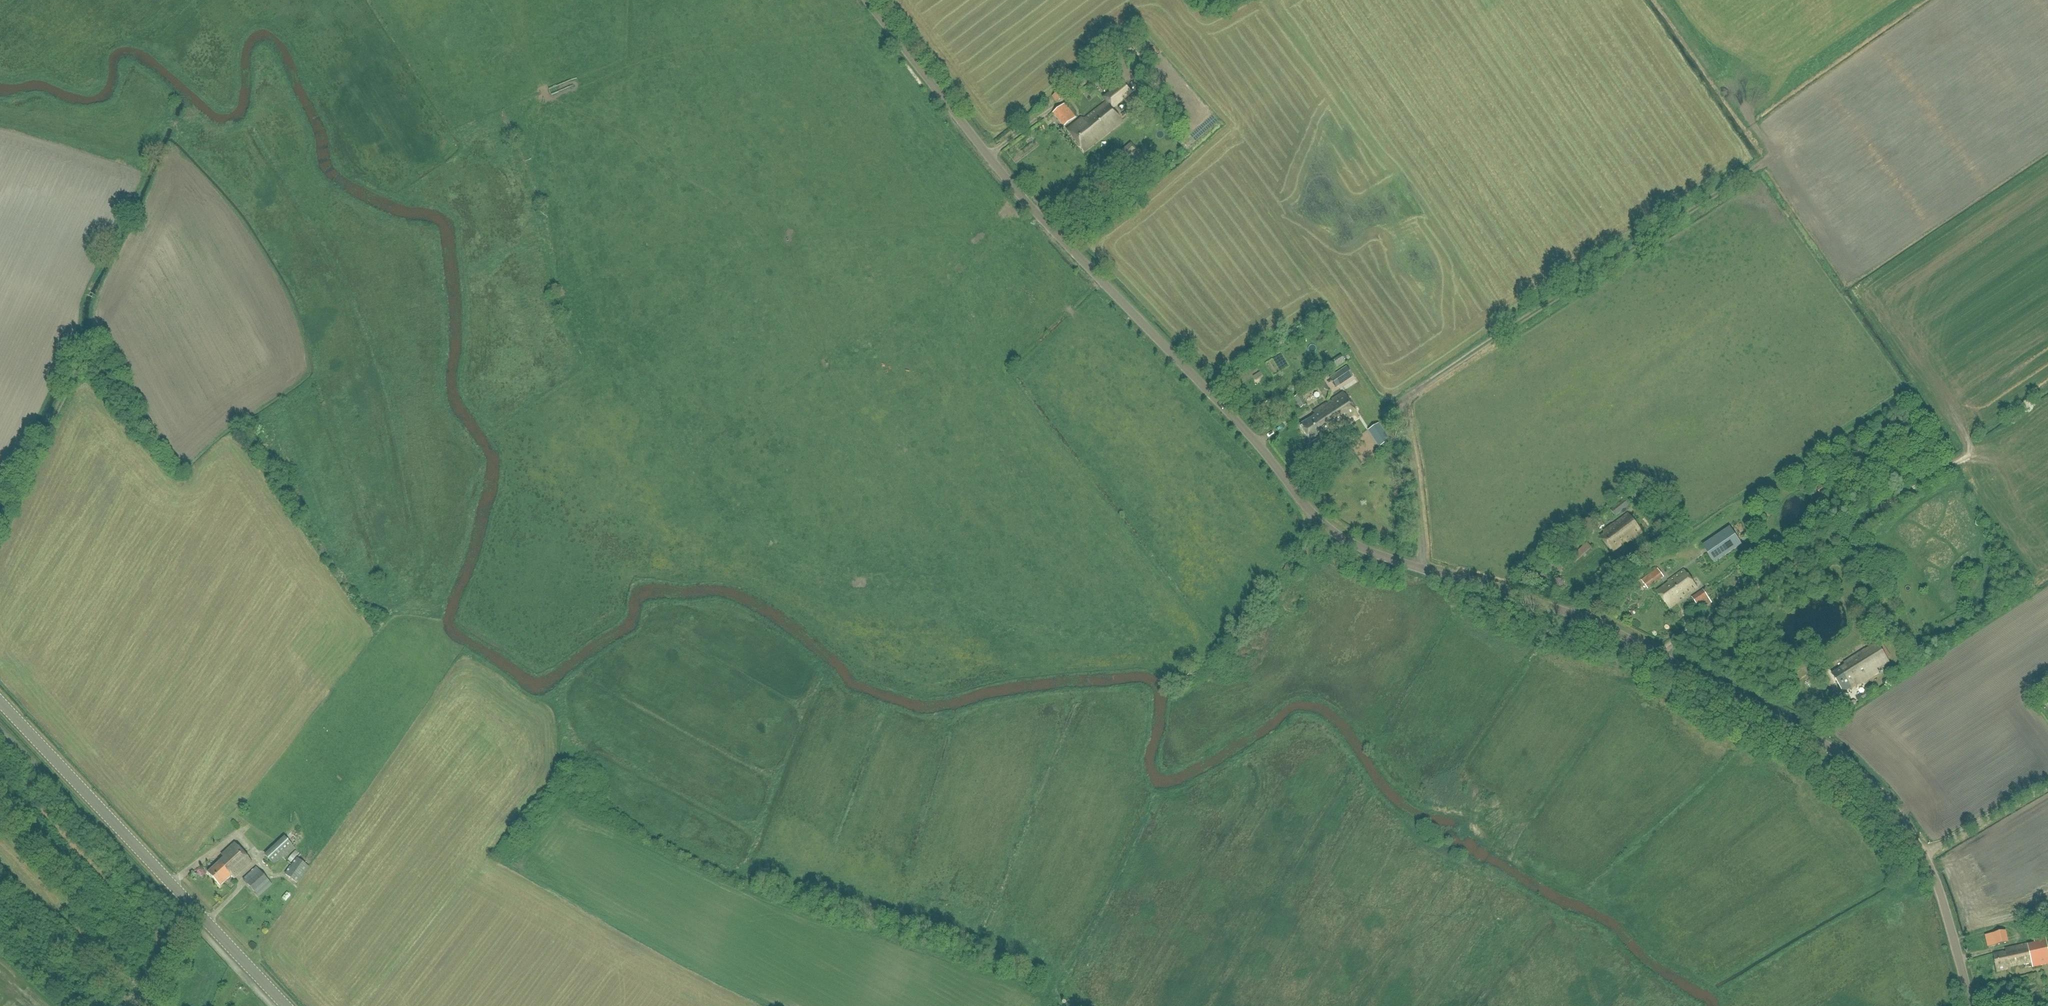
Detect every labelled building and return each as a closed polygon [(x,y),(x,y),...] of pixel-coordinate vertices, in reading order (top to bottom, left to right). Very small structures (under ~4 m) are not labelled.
[(1138,39),(1130,45),(1135,53),(1143,46),(1138,39)] [(1121,123),(1111,110),(1129,96),(1121,85),(1103,99),(1106,103),(1083,120),(1082,119),(1067,131),(1084,152),(1121,123)] [(1075,117),(1067,104),(1053,114),(1063,128),(1075,117)] [(1121,151),(1128,159),(1137,152),(1131,144),(1121,151)] [(1329,378),(1336,389),(1352,378),(1346,367),(1329,378)] [(1321,379),(1320,380),(1320,385),(1323,390),(1327,391),(1329,390),(1321,379)] [(1324,436),(1330,433),(1331,435),(1339,430),(1337,426),(1342,423),(1344,426),(1358,417),(1342,394),(1313,413),(1315,415),(1299,426),(1310,442),(1323,434),(1324,436)] [(1302,395),(1297,398),(1302,407),(1307,405),(1302,395)] [(1379,424),(1369,431),(1379,445),(1389,439),(1379,424)] [(1824,485),(1816,490),(1819,494),(1827,489),(1824,485)] [(1616,517),(1631,505),(1626,499),(1611,510),(1616,517)] [(1625,542),(1626,544),(1641,532),(1627,515),(1604,533),(1605,534),(1601,537),(1612,552),(1625,542)] [(1600,530),(1604,526),(1601,522),(1596,525),(1600,530)] [(1730,528),(1703,546),(1714,564),(1742,545),(1730,528)] [(1642,580),(1648,590),(1664,578),(1657,569),(1642,580)] [(1657,592),(1669,608),(1696,588),(1683,571),(1669,582),(1670,583),(1657,592)] [(1703,591),(1692,598),(1701,611),(1712,603),(1709,600),(1703,591)] [(1632,624),(1643,637),(1650,632),(1639,619),(1632,624)] [(1888,664),(1886,660),(1891,656),(1884,646),(1879,649),(1876,644),(1844,664),(1845,665),(1832,674),(1844,693),(1852,688),(1852,689),(1878,672),(1877,670),(1883,666),(1883,667),(1888,664)] [(284,838),(265,855),(274,865),(292,848),(284,838)] [(224,858),(208,873),(220,886),(232,876),(234,878),(251,862),(235,844),(222,855),(224,858)] [(298,858),(285,875),(297,884),(309,867),(298,858)] [(272,884),(257,868),(243,880),(259,897),(272,884)] [(2005,931),(1993,934),(1996,946),(2008,943),(2005,931)] [(2034,940),(2034,943),(2027,944),(2005,949),(2006,952),(1993,955),(1997,971),(2007,969),(2007,967),(2031,962),(2032,967),(2047,963),(2047,950),(2045,937),(2034,940)] [(2014,985),(2038,979),(2037,973),(2013,979),(2014,985)]
